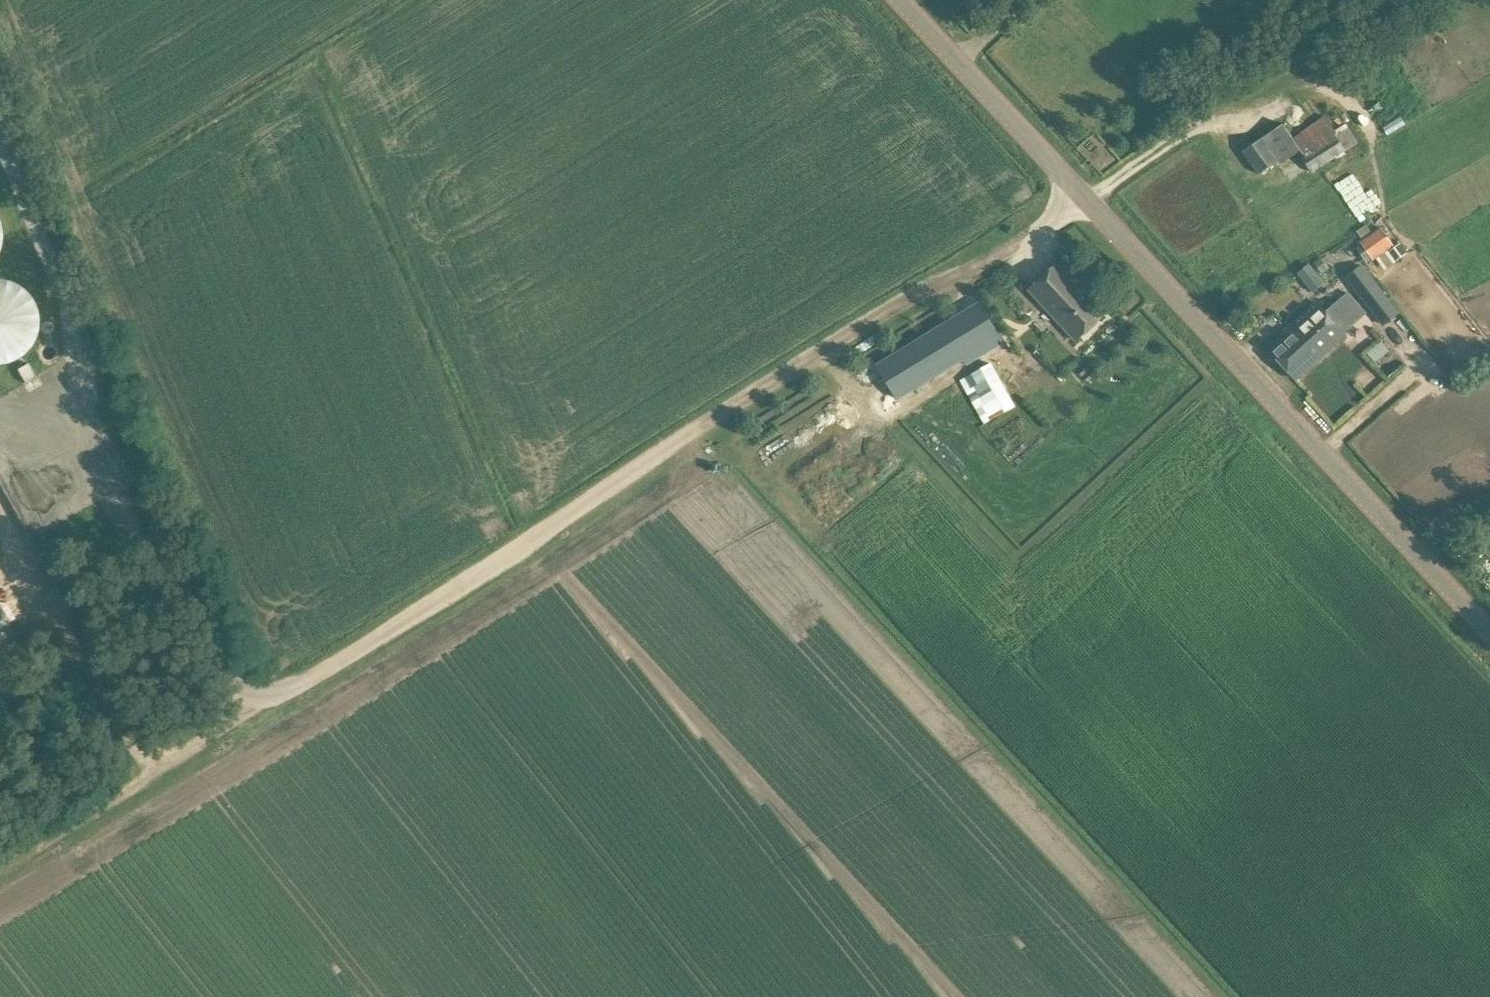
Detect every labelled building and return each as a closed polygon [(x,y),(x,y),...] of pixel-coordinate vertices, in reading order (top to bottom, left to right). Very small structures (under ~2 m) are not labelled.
[(1358,143),(1336,110),(1293,139),(1283,125),(1244,151),(1260,174),(1279,160),(1281,163),(1301,150),(1304,154),(1302,155),(1313,170),(1329,159),(1358,143)] [(1362,244),(1357,247),(1368,262),(1373,259),(1375,261),(1395,247),(1381,227),(1361,241),(1362,244)] [(1314,291),(1326,282),(1310,262),(1298,272),(1314,291)] [(1030,289),(1078,341),(1103,317),(1082,294),(1085,292),(1058,263),(1030,289)] [(1362,266),(1348,277),(1384,324),(1399,313),(1362,266)] [(29,362),(36,284),(0,281),(0,360),(29,362)] [(1347,334),(1345,332),(1366,314),(1349,293),(1338,303),(1335,300),(1324,309),(1318,302),(1296,322),(1325,354),(1347,334)] [(981,301),(877,365),(899,399),(964,359),(978,350),(971,339),(995,325),(981,301)] [(1401,319),(1391,328),(1418,356),(1428,347),(1401,319)] [(1267,347),(1296,379),(1325,354),(1296,322),(1267,347)] [(1376,360),(1390,350),(1383,341),(1370,351),(1376,360)] [(992,363),(960,380),(984,424),(1016,406),(992,363)] [(28,364),(18,370),(26,383),(36,377),(28,364)] [(1367,395),(1381,385),(1372,372),(1358,382),(1367,395)]
